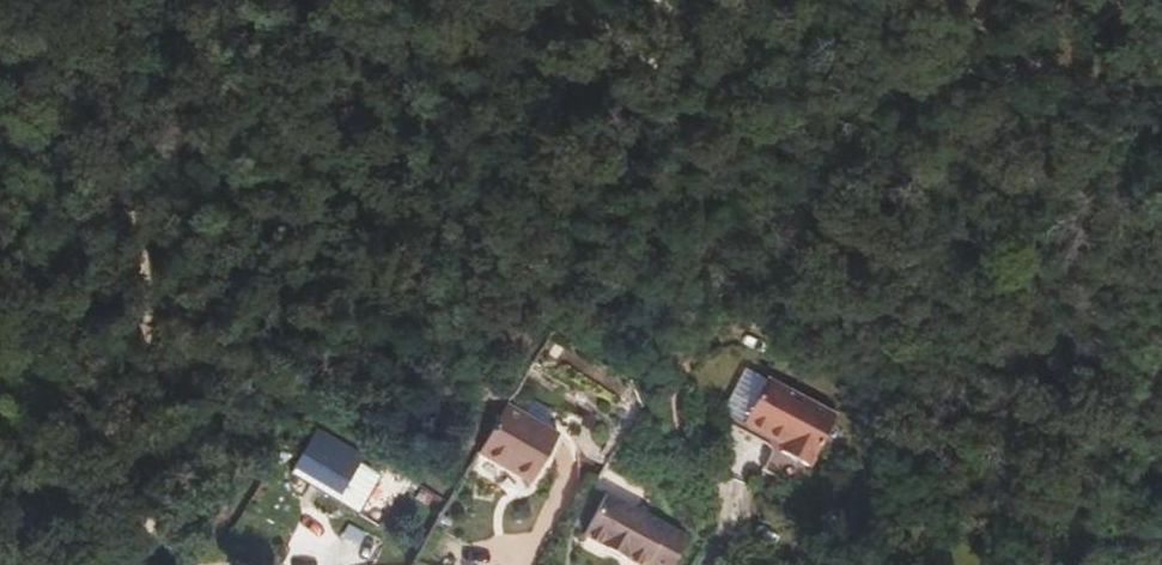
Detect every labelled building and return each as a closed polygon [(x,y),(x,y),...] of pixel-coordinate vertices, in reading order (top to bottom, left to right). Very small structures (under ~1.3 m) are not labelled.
[(775,442),(771,449),(760,472),(797,491),(836,416),(746,370),(723,414),(775,442)] [(560,436),(508,405),(479,454),(508,471),(512,465),(535,477),(560,436)] [(720,421),(771,449),(775,442),(723,414),(720,421)] [(339,493),(362,456),(321,429),(297,466),(339,493)] [(530,484),(535,477),(512,465),(508,471),(530,484)] [(608,493),(585,535),(639,564),(674,564),(689,538),(608,493)]
